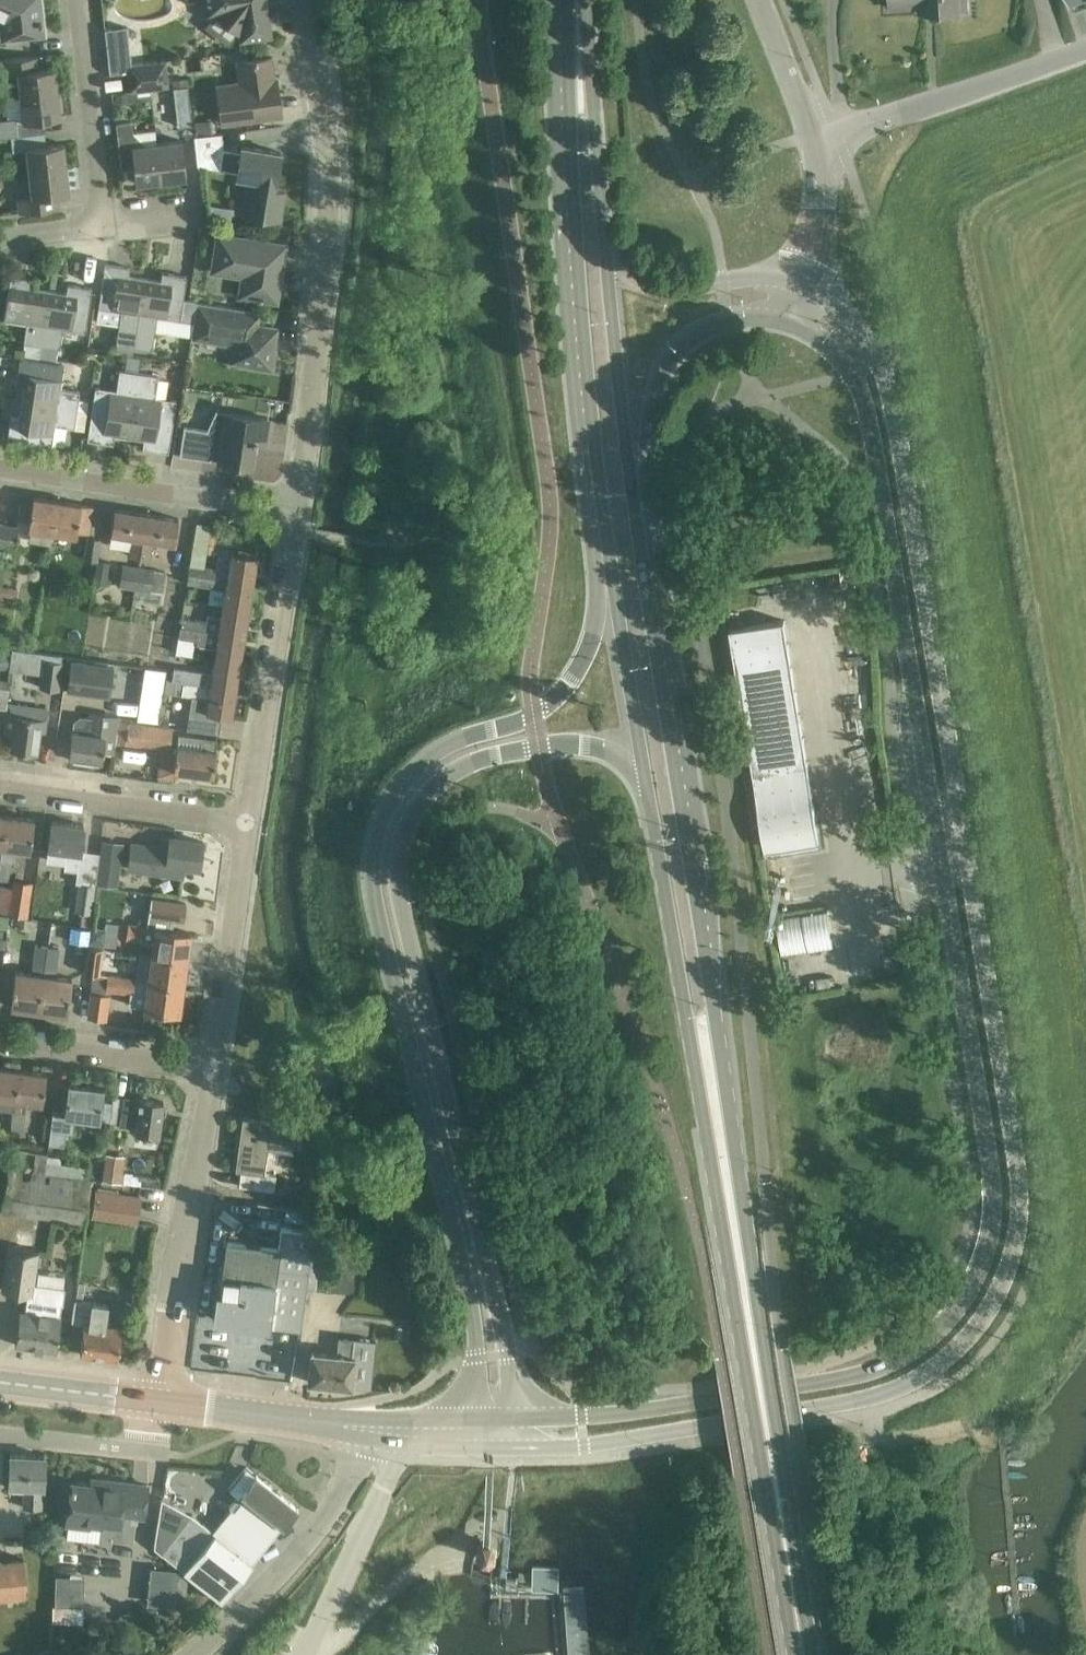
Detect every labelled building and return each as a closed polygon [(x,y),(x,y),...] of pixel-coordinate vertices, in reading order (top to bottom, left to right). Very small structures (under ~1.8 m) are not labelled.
[(2,39),(41,34),(37,0),(0,0),(0,26),(2,39)] [(206,14),(213,13),(237,32),(239,40),(269,35),(264,0),(204,0),(206,14)] [(890,9),(919,7),(919,12),(929,11),(928,0),(889,0),(890,9)] [(929,11),(967,9),(966,0),(928,0),(929,11)] [(126,25),(108,27),(110,48),(128,46),(126,25)] [(19,96),(55,92),(53,68),(38,70),(36,56),(2,60),(3,74),(16,72),(19,96)] [(270,58),(236,62),(239,83),(216,86),(221,124),(281,116),(276,79),(273,79),(270,58)] [(165,60),(127,64),(129,91),(168,87),(165,60)] [(188,78),(171,80),(172,87),(173,87),(178,126),(192,124),(187,85),(189,85),(188,78)] [(55,92),(19,96),(22,121),(58,117),(55,92)] [(21,135),(21,134),(18,135),(16,117),(0,119),(0,136),(10,135),(10,136),(21,135)] [(144,144),(133,131),(132,122),(117,123),(118,133),(117,133),(121,170),(134,168),(136,183),(161,180),(157,143),(144,144)] [(214,123),(196,125),(198,136),(215,134),(214,123)] [(197,166),(217,169),(217,170),(235,173),(235,178),(248,180),(243,213),(281,219),(285,192),(274,190),(279,153),(239,146),(238,152),(224,150),(221,133),(215,134),(198,136),(194,136),(197,166)] [(21,135),(10,136),(12,151),(22,150),(21,135)] [(157,143),(161,180),(186,177),(182,140),(157,143)] [(28,172),(63,169),(60,145),(25,149),(28,172)] [(63,169),(28,172),(31,198),(16,199),(18,212),(55,207),(53,195),(66,194),(63,169)] [(282,245),(217,236),(212,271),(242,276),(239,296),(274,301),(282,245)] [(130,354),(142,278),(127,276),(128,268),(104,264),(96,320),(118,323),(115,342),(116,342),(114,352),(130,354)] [(142,278),(130,354),(133,355),(134,345),(151,347),(155,316),(191,321),(194,304),(194,301),(181,299),(185,276),(160,272),(159,281),(142,278)] [(39,358),(49,290),(32,288),(33,279),(9,276),(3,320),(25,323),(23,343),(24,343),(22,355),(39,358)] [(49,290),(39,358),(40,358),(42,346),(57,348),(60,328),(83,331),(90,288),(66,284),(65,293),(49,290)] [(272,372),(275,349),(272,348),(275,328),(257,325),(259,313),(217,307),(194,304),(191,321),(189,338),(232,344),(230,362),(251,366),(251,368),(272,372)] [(111,435),(127,437),(139,356),(126,355),(124,371),(119,370),(116,391),(94,388),(87,440),(110,444),(111,435)] [(155,375),(138,373),(140,357),(139,356),(127,437),(142,439),(141,448),(165,452),(173,400),(151,397),(155,375)] [(20,402),(74,410),(77,392),(57,389),(61,366),(18,359),(14,384),(22,386),(20,402)] [(74,410),(20,402),(17,419),(8,417),(5,441),(49,448),(52,425),(71,427),(74,410)] [(262,443),(266,420),(213,411),(210,433),(196,431),(192,456),(209,458),(217,459),(217,460),(248,465),(250,450),(248,449),(249,441),(262,443)] [(22,498),(19,518),(30,520),(29,529),(52,532),(57,500),(34,497),(33,500),(22,498)] [(57,500),(52,532),(77,536),(78,530),(90,532),(94,506),(57,500)] [(139,557),(146,513),(114,508),(110,533),(131,537),(128,555),(139,557)] [(146,513),(139,557),(150,559),(153,540),(175,543),(179,519),(146,513)] [(188,572),(253,584),(258,556),(232,552),(230,564),(217,562),(217,567),(205,565),(211,524),(197,521),(188,572)] [(4,523),(0,546),(13,548),(14,548),(18,526),(4,523)] [(86,537),(83,559),(96,560),(98,561),(98,560),(101,539),(86,537)] [(96,560),(93,583),(106,584),(109,561),(98,560),(98,561),(96,560)] [(133,589),(137,566),(122,563),(119,586),(133,589)] [(137,566),(133,589),(135,589),(133,600),(159,604),(161,592),(162,592),(166,571),(154,569),(137,566)] [(253,584),(188,572),(186,583),(226,589),(223,606),(248,610),(253,584)] [(16,597),(17,587),(0,585),(0,594),(16,597)] [(179,627),(244,637),(248,610),(223,606),(221,617),(207,615),(206,621),(182,617),(181,626),(179,625),(179,627)] [(784,620),(729,629),(759,808),(758,808),(766,856),(822,846),(813,796),(784,620)] [(244,637),(179,627),(177,636),(197,640),(196,644),(216,647),(214,660),(239,664),(244,637)] [(12,648),(23,649),(24,639),(13,638),(12,648)] [(42,658),(38,688),(59,690),(63,661),(42,658)] [(70,659),(66,692),(110,698),(114,665),(70,659)] [(183,681),(235,690),(239,664),(214,660),(212,672),(173,666),(171,679),(183,681)] [(162,719),(164,666),(141,665),(139,719),(162,719)] [(5,708),(8,688),(7,688),(8,679),(0,678),(0,707),(5,708)] [(215,733),(219,714),(230,716),(235,690),(183,681),(180,694),(192,696),(186,728),(215,733)] [(37,752),(40,730),(46,731),(49,708),(8,702),(4,731),(13,732),(11,749),(37,752)] [(71,731),(68,756),(71,756),(70,761),(72,763),(81,765),(83,763),(84,758),(101,761),(103,750),(113,752),(118,717),(90,713),(87,733),(71,731)] [(128,722),(119,720),(116,743),(161,749),(169,750),(173,727),(128,721),(128,722)] [(169,750),(161,749),(157,777),(172,779),(173,770),(212,776),(218,740),(178,734),(176,751),(169,750)] [(0,864),(0,879),(8,880),(11,861),(16,862),(18,849),(29,850),(33,819),(7,815),(0,864)] [(50,821),(47,849),(46,862),(64,864),(63,869),(77,871),(82,825),(50,821)] [(183,878),(185,867),(199,869),(202,842),(163,836),(161,848),(130,844),(126,870),(183,878)] [(123,857),(101,854),(97,884),(119,887),(123,857)] [(28,916),(33,881),(12,878),(11,886),(0,884),(0,912),(28,916)] [(95,885),(78,883),(74,912),(92,914),(95,885)] [(151,948),(187,953),(190,932),(172,929),(174,920),(184,922),(187,902),(151,897),(147,925),(127,923),(127,925),(121,924),(120,935),(126,936),(125,939),(152,943),(151,948)] [(776,912),(780,951),(834,945),(830,906),(776,912)] [(70,926),(68,941),(88,944),(90,929),(70,926)] [(38,962),(37,973),(15,970),(10,1006),(39,1010),(47,945),(36,944),(34,961),(38,962)] [(58,947),(47,945),(39,1010),(67,1013),(72,978),(50,975),(51,964),(56,964),(58,947)] [(84,965),(101,968),(104,947),(87,945),(84,965)] [(148,975),(184,980),(187,953),(151,948),(151,954),(138,952),(136,965),(149,967),(148,975)] [(111,994),(110,994),(110,991),(129,993),(128,1004),(144,1006),(144,1008),(179,1012),(184,980),(148,975),(147,980),(133,978),(133,977),(108,973),(107,974),(101,973),(101,968),(84,965),(83,972),(92,973),(90,991),(87,1017),(107,1020),(111,994)] [(16,1068),(0,1066),(0,1097),(13,1098),(16,1068)] [(41,1102),(45,1072),(16,1068),(13,1098),(14,1099),(10,1127),(22,1128),(24,1111),(19,1110),(20,1099),(41,1102)] [(63,1146),(66,1131),(73,1132),(75,1115),(110,1121),(113,1101),(101,1099),(103,1088),(70,1083),(66,1109),(53,1107),(48,1143),(63,1146)] [(120,1122),(135,1124),(134,1133),(158,1136),(162,1101),(124,1096),(120,1122)] [(233,1172),(239,1173),(237,1186),(273,1191),(275,1175),(263,1173),(266,1148),(292,1152),(296,1126),(242,1118),(233,1172)] [(43,1175),(45,1153),(15,1147),(11,1166),(9,1166),(0,1211),(84,1223),(89,1191),(91,1182),(43,1175)] [(105,1152),(102,1177),(112,1179),(115,1153),(105,1152)] [(43,1175),(91,1182),(91,1180),(90,1180),(92,1167),(46,1160),(47,1153),(45,1153),(43,1175)] [(134,1225),(137,1199),(95,1193),(92,1218),(134,1225)] [(305,1286),(314,1240),(315,1231),(281,1226),(278,1249),(227,1242),(216,1319),(269,1326),(269,1324),(299,1329),(305,1286)] [(314,1240),(305,1286),(358,1293),(365,1248),(314,1240)] [(59,1314),(60,1304),(62,1304),(65,1285),(35,1281),(40,1250),(6,1245),(0,1290),(31,1294),(31,1297),(26,1297),(24,1309),(19,1309),(14,1343),(55,1349),(60,1314),(59,1314)] [(70,1322),(84,1324),(80,1353),(115,1358),(120,1328),(105,1326),(108,1303),(92,1301),(92,1302),(74,1299),(70,1322)] [(351,1355),(353,1338),(338,1337),(336,1353),(311,1350),(308,1380),(351,1385),(354,1355),(351,1355)] [(11,1490),(25,1491),(24,1508),(41,1509),(42,1487),(44,1487),(45,1455),(10,1454),(9,1485),(11,1485),(11,1490)] [(284,1527),(298,1509),(257,1474),(242,1493),(246,1496),(215,1534),(192,1515),(161,1498),(155,1538),(154,1546),(221,1601),(232,1586),(251,1564),(250,1561),(280,1524),(284,1527)] [(144,1516),(148,1485),(105,1480),(104,1487),(72,1483),(68,1520),(120,1526),(121,1514),(144,1516)] [(474,1544),(474,1553),(478,1559),(487,1560),(493,1555),(495,1546),(490,1540),(481,1539),(474,1544)] [(0,1562),(0,1597),(8,1596),(26,1594),(28,1594),(25,1559),(0,1562)] [(56,1575),(55,1605),(68,1605),(68,1575),(56,1575)] [(586,1601),(563,1604),(568,1654),(591,1654),(586,1601)] [(52,1605),(52,1621),(83,1622),(83,1605),(68,1605),(55,1605),(52,1605)] [(103,1621),(89,1621),(89,1631),(103,1632),(103,1621)]
